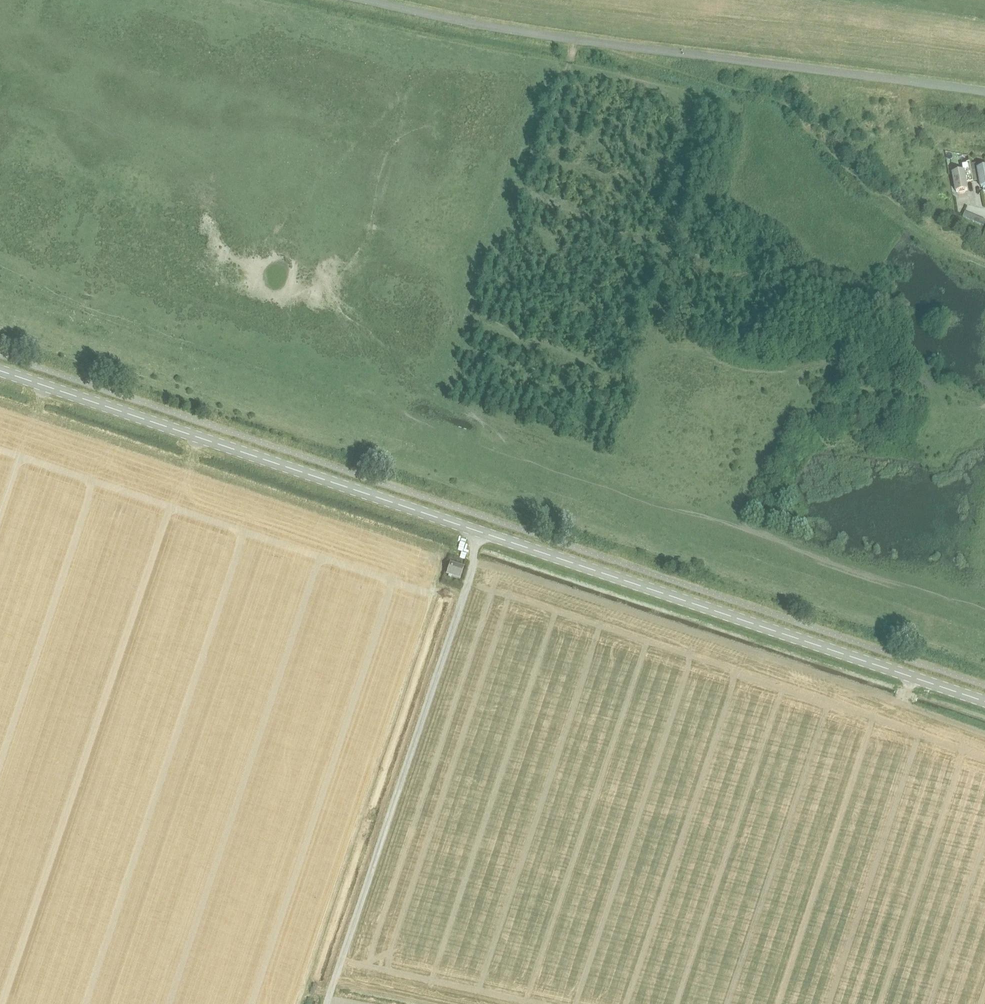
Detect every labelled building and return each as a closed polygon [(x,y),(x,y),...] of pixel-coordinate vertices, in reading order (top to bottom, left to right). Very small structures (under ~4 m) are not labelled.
[(953,174),(956,193),(958,192),(960,194),(964,193),(966,191),(967,191),(965,180),(972,179),(970,169),(970,165),(963,167),(964,172),(953,174)] [(459,579),(463,568),(450,564),(446,575),(459,579)]
